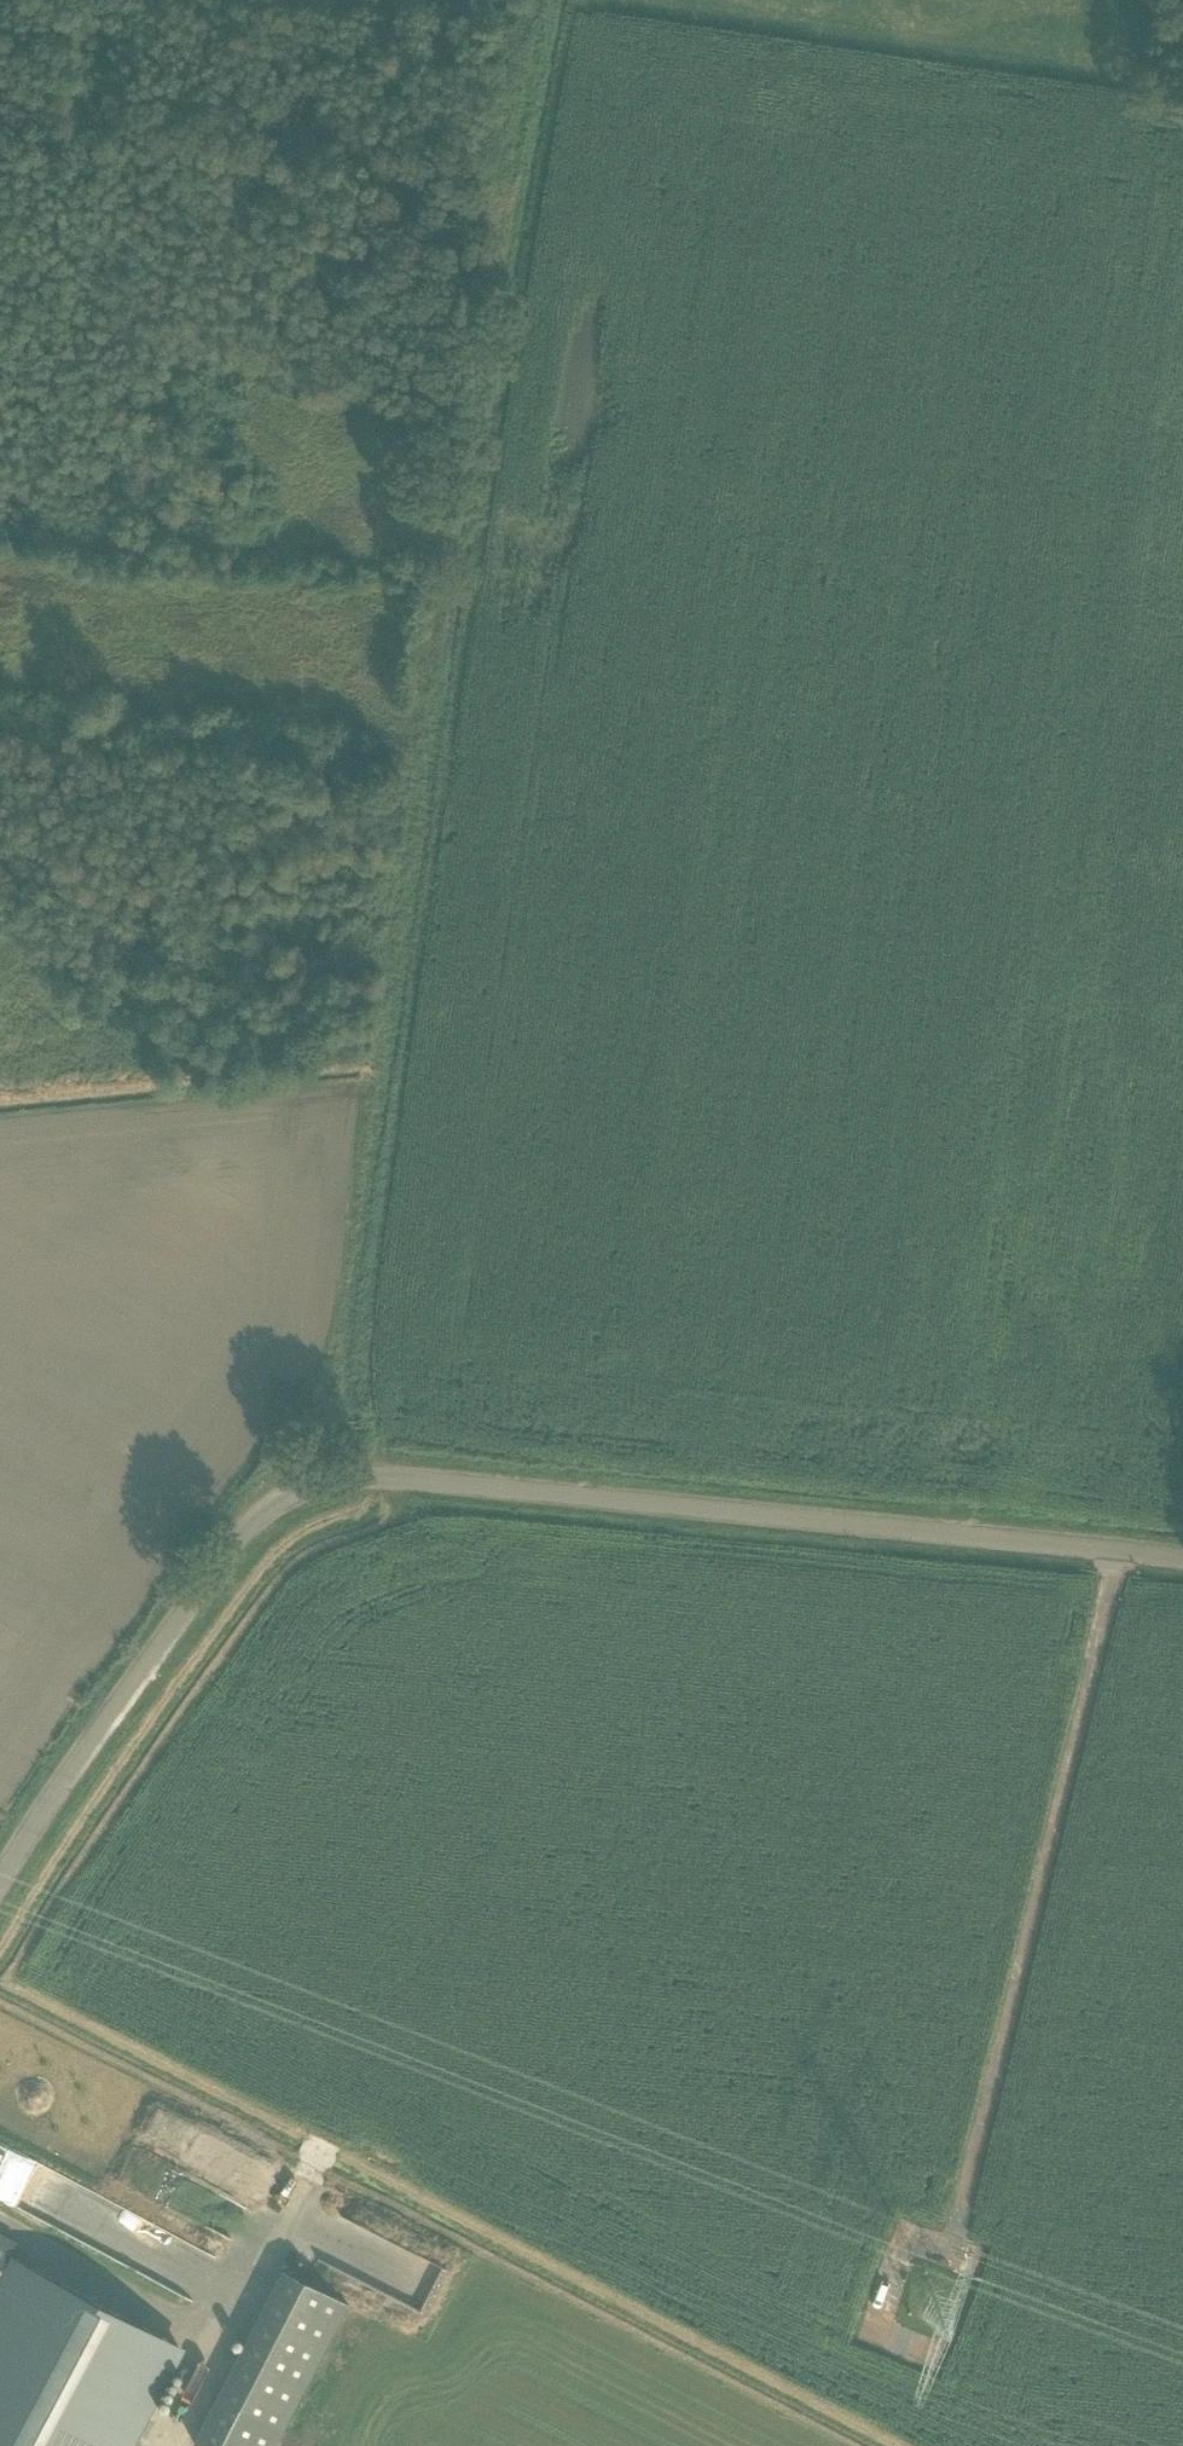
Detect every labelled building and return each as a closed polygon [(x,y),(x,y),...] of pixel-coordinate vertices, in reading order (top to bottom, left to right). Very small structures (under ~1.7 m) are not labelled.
[(16,2242),(0,2234),(0,2273),(16,2242)] [(172,2337),(10,2254),(0,2273),(0,2445),(115,2445),(172,2337)] [(198,2445),(273,2445),(344,2305),(280,2273),(193,2443),(198,2445)]
